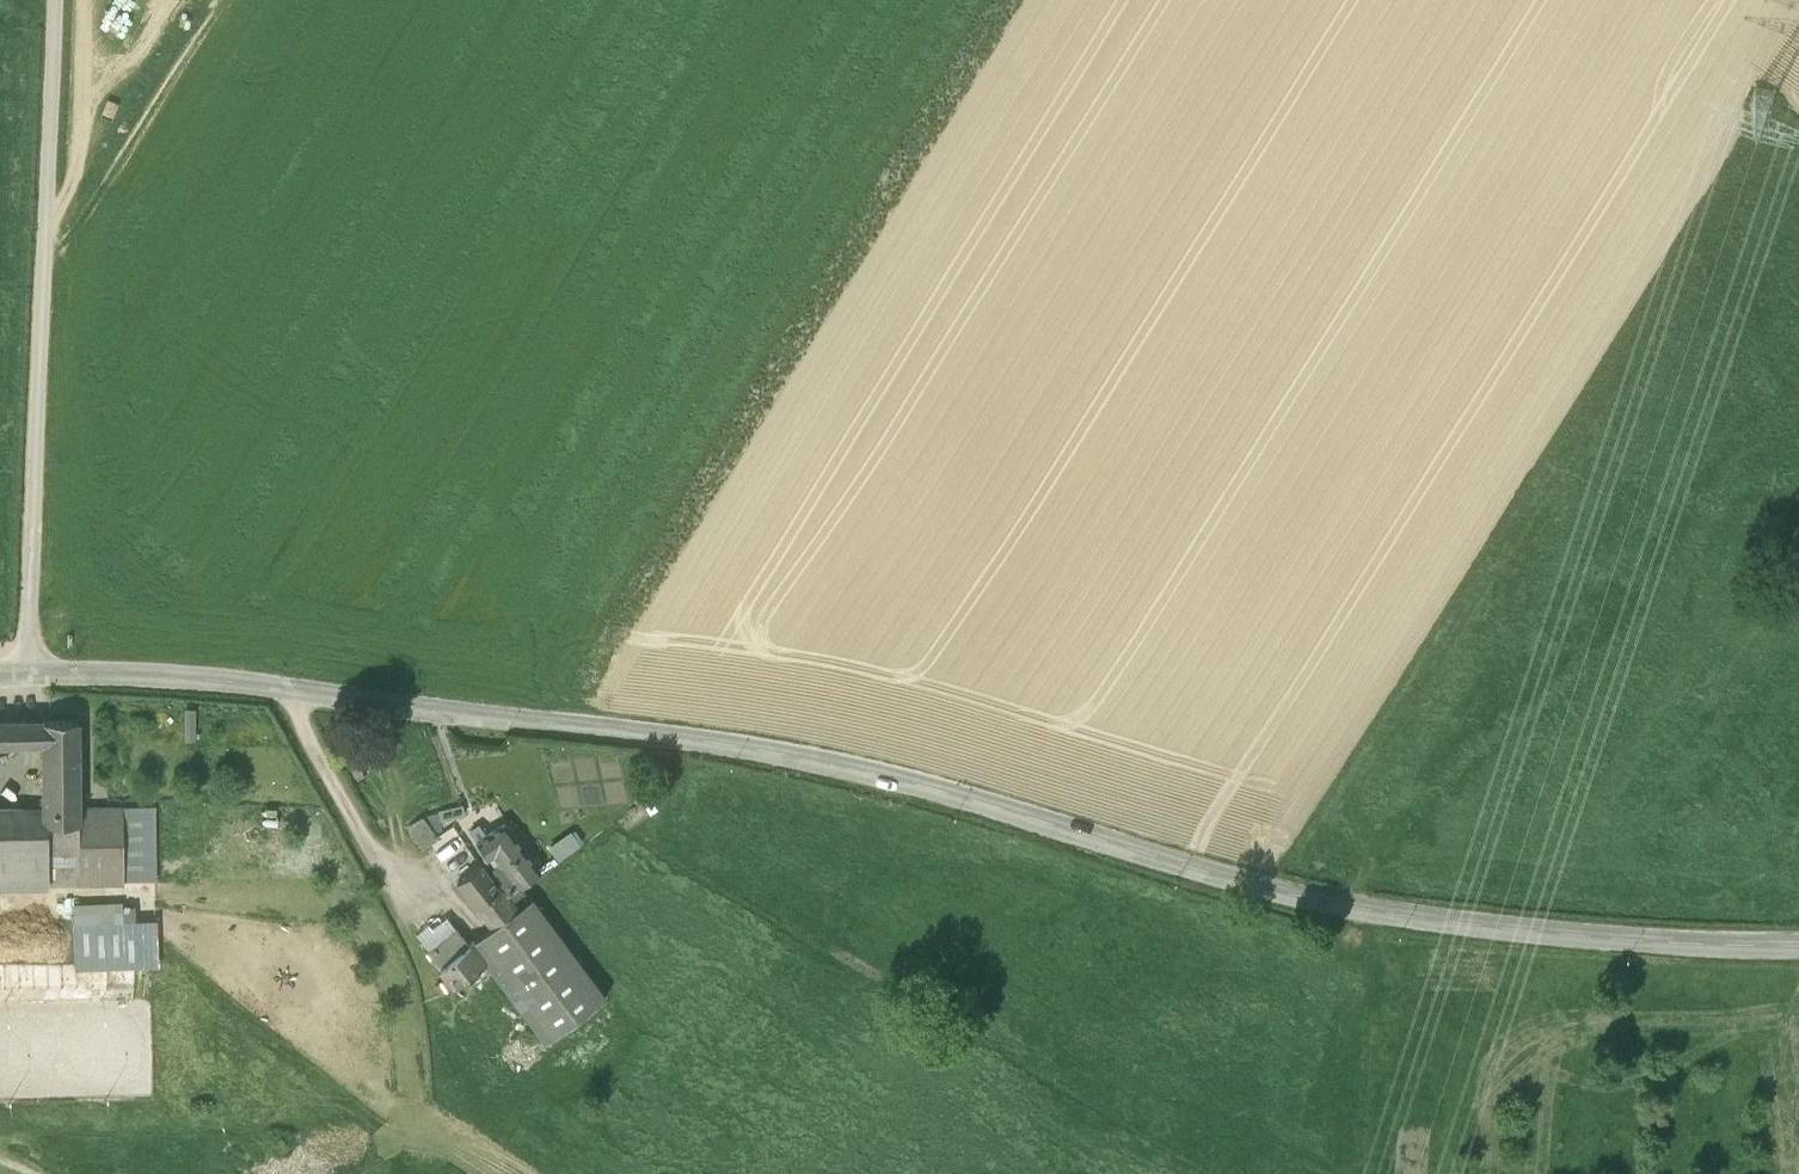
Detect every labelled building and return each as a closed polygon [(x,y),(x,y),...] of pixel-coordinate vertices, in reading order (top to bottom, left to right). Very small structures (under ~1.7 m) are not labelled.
[(117,23),(128,26),(135,0),(123,0),(117,23)] [(78,807),(77,718),(42,719),(43,742),(43,809),(44,848),(78,847),(78,839),(78,807)] [(43,742),(42,719),(0,719),(0,743),(43,742)] [(123,839),(122,807),(78,807),(78,839),(123,839)] [(0,810),(0,880),(79,879),(78,847),(44,848),(43,809),(0,810)] [(467,860),(433,811),(429,812),(424,815),(423,814),(422,815),(438,837),(440,840),(458,867),(467,860)] [(438,837),(422,815),(410,825),(425,846),(438,837)] [(539,869),(503,822),(477,843),(485,858),(488,855),(494,863),(495,862),(499,859),(519,885),(539,869)] [(562,858),(587,843),(578,828),(553,843),(562,858)] [(123,877),(123,839),(78,839),(78,847),(79,879),(123,877)] [(499,859),(495,862),(498,866),(487,874),(499,890),(502,888),(507,894),(517,886),(519,885),(499,859)] [(487,874),(480,865),(458,883),(477,907),(499,890),(487,874)] [(499,890),(477,907),(492,925),(516,907),(511,899),(521,892),(518,888),(517,886),(507,894),(502,888),(499,890)] [(79,899),(81,960),(145,958),(143,897),(79,899)] [(531,897),(516,907),(492,925),(470,943),(516,1004),(521,1003),(548,1039),(606,997),(531,897)] [(469,943),(455,928),(428,950),(454,984),(482,962),(469,943)] [(482,962),(454,984),(487,1026),(516,1004),(482,962)]
